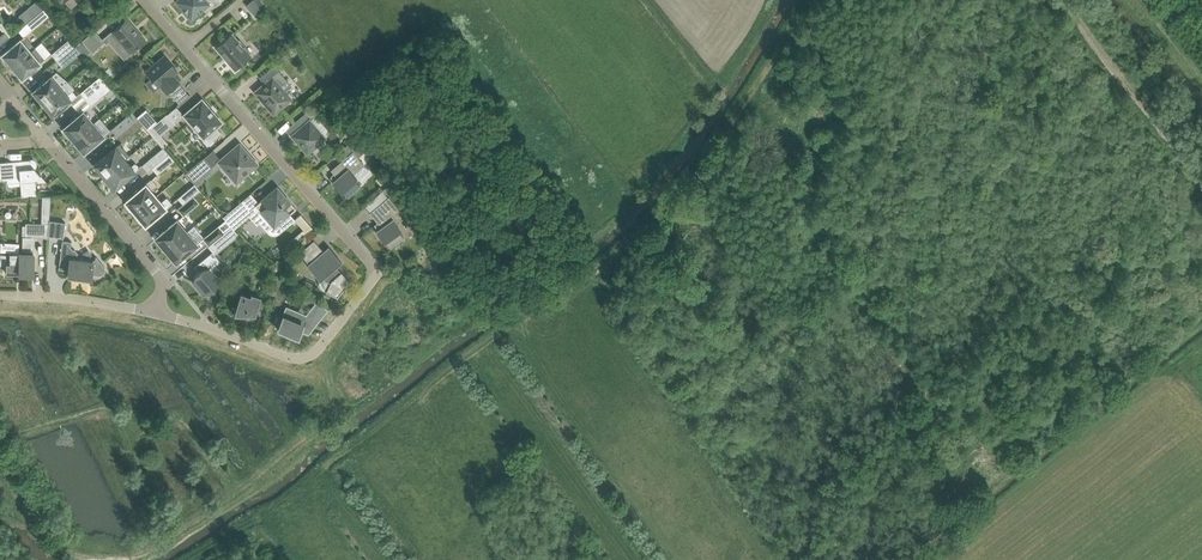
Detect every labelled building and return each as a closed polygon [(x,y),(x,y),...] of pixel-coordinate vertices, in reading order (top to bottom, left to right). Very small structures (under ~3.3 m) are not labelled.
[(206,11),(220,2),(219,0),(177,0),(176,1),(191,19),(204,8),(206,11)] [(260,9),(258,6),(262,2),(261,0),(252,0),(246,5),(254,14),(260,9)] [(9,68),(9,69),(35,47),(25,35),(49,15),(44,9),(19,29),(24,36),(20,39),(18,41),(17,40),(11,45),(11,46),(2,54),(7,60),(5,62),(9,68)] [(82,40),(76,46),(80,51),(86,58),(92,52),(104,42),(106,44),(110,41),(117,49),(124,58),(131,53),(146,39),(127,17),(102,38),(95,29),(82,40)] [(9,37),(5,31),(0,35),(0,45),(9,37)] [(251,55),(232,33),(216,47),(224,57),(226,55),(232,62),(230,63),(235,70),(241,65),(240,64),(249,56),(251,55)] [(69,38),(58,48),(63,54),(59,57),(75,45),(69,38)] [(59,57),(56,60),(62,67),(80,51),(76,46),(75,45),(59,57)] [(40,63),(45,59),(35,47),(9,69),(10,68),(15,74),(17,72),(22,78),(31,70),(32,71),(39,66),(38,65),(40,63)] [(179,82),(173,75),(178,70),(164,55),(146,71),(148,73),(148,75),(150,78),(153,79),(159,86),(160,85),(167,93),(179,82)] [(254,91),(274,114),(292,98),(276,80),(282,75),(274,65),(259,77),(264,83),(254,91)] [(36,97),(41,105),(68,82),(57,71),(45,81),(45,80),(39,84),(40,85),(33,91),(37,96),(36,97)] [(101,75),(80,92),(86,98),(106,81),(101,75)] [(91,105),(111,88),(106,81),(86,98),(91,105)] [(65,104),(77,95),(73,90),(74,89),(68,82),(41,105),(48,111),(49,110),(53,115),(60,109),(61,110),(66,105),(65,104)] [(205,137),(210,143),(222,132),(217,127),(222,122),(202,99),(184,114),(204,137),(205,137)] [(137,117),(138,117),(143,124),(148,129),(157,122),(146,109),(137,117)] [(301,145),(307,153),(313,148),(314,149),(321,143),(320,142),(325,137),(310,120),(313,117),(308,110),(294,122),(299,128),(291,135),(298,142),(299,141),(302,144),(301,145)] [(68,137),(70,135),(74,140),(93,123),(83,111),(77,117),(76,116),(70,121),(71,122),(64,128),(66,130),(64,132),(68,137)] [(111,129),(117,135),(138,117),(137,117),(132,111),(111,129)] [(167,113),(157,122),(148,129),(163,147),(168,143),(162,135),(176,123),(167,113)] [(117,135),(123,142),(143,124),(138,117),(117,135)] [(98,140),(103,135),(93,123),(74,140),(77,144),(76,145),(80,151),(82,149),(84,152),(92,145),(93,146),(99,141),(98,140)] [(351,175),(364,164),(358,157),(367,149),(356,137),(344,148),(349,154),(331,170),(336,175),(333,178),(331,176),(330,176),(348,196),(361,185),(351,175)] [(258,164),(239,142),(218,161),(236,183),(258,164)] [(104,157),(95,164),(105,176),(125,159),(129,156),(119,144),(115,148),(104,157)] [(142,165),(148,171),(152,168),(169,154),(163,147),(142,165)] [(158,174),(174,160),(169,154),(152,168),(158,174)] [(185,173),(194,182),(212,167),(204,157),(185,173)] [(22,196),(37,195),(35,179),(44,178),(34,167),(35,166),(36,165),(36,163),(35,161),(35,160),(34,160),(32,159),(0,162),(0,177),(0,180),(8,179),(8,181),(20,180),(22,196)] [(125,159),(105,176),(115,188),(139,168),(135,162),(130,166),(125,159)] [(131,211),(134,211),(135,213),(156,196),(151,190),(157,185),(151,178),(145,184),(145,185),(139,190),(138,189),(134,192),(135,193),(125,201),(127,203),(127,206),(131,211)] [(183,204),(193,196),(200,190),(195,183),(178,198),(183,204)] [(260,211),(254,216),(260,222),(268,232),(270,233),(272,234),(275,235),(277,234),(279,233),(286,227),(295,219),(290,213),(296,208),(277,186),(258,202),(255,205),(260,211)] [(167,197),(161,202),(156,196),(135,213),(137,215),(136,218),(140,223),(144,223),(145,225),(155,217),(156,218),(160,215),(159,214),(165,208),(166,209),(172,203),(167,197)] [(178,208),(184,215),(198,202),(193,196),(183,204),(178,208)] [(374,224),(390,247),(404,237),(400,231),(397,232),(394,228),(406,216),(389,196),(369,212),(380,225),(377,227),(375,224),(374,224)] [(0,255),(0,265),(6,265),(6,272),(16,272),(16,271),(22,271),(22,273),(33,273),(34,253),(31,253),(32,237),(48,238),(48,236),(49,223),(49,220),(49,213),(50,197),(42,197),(41,213),(41,223),(26,222),(26,225),(22,225),(22,236),(23,236),(22,253),(10,252),(10,254),(0,254),(0,255)] [(227,213),(223,216),(226,220),(232,226),(250,210),(242,201),(242,200),(227,213)] [(306,232),(313,226),(302,213),(295,219),(306,232)] [(49,223),(48,236),(63,238),(65,222),(49,220),(49,223)] [(177,220),(156,238),(166,250),(187,232),(177,220)] [(220,261),(221,261),(214,253),(238,234),(234,229),(232,226),(224,233),(209,245),(214,250),(194,267),(197,270),(192,281),(203,293),(214,290),(219,279),(210,267),(219,260),(220,261)] [(219,226),(204,238),(209,245),(224,233),(219,226)] [(433,239),(424,226),(417,231),(426,244),(433,239)] [(176,261),(197,244),(187,232),(166,250),(176,261)] [(93,273),(93,274),(99,275),(101,275),(103,274),(104,273),(105,271),(106,269),(105,268),(105,266),(96,256),(95,256),(97,258),(93,261),(80,259),(76,254),(78,253),(74,248),(73,250),(70,246),(71,245),(72,241),(62,240),(59,267),(68,268),(67,275),(68,275),(68,277),(90,280),(90,278),(91,278),(92,273),(93,273)] [(322,289),(324,290),(326,291),(337,297),(350,281),(341,271),(340,273),(334,266),(341,260),(329,246),(323,250),(314,240),(299,252),(300,253),(315,271),(314,272),(319,279),(319,281),(318,283),(319,286),(320,288),(322,289)] [(33,289),(44,289),(44,274),(33,274),(33,289)] [(275,295),(281,277),(276,275),(269,293),(275,295)] [(241,292),(240,295),(233,312),(253,319),(260,299),(241,292)] [(301,331),(308,334),(328,309),(317,300),(306,314),(286,305),(276,328),(298,338),(301,331)]
